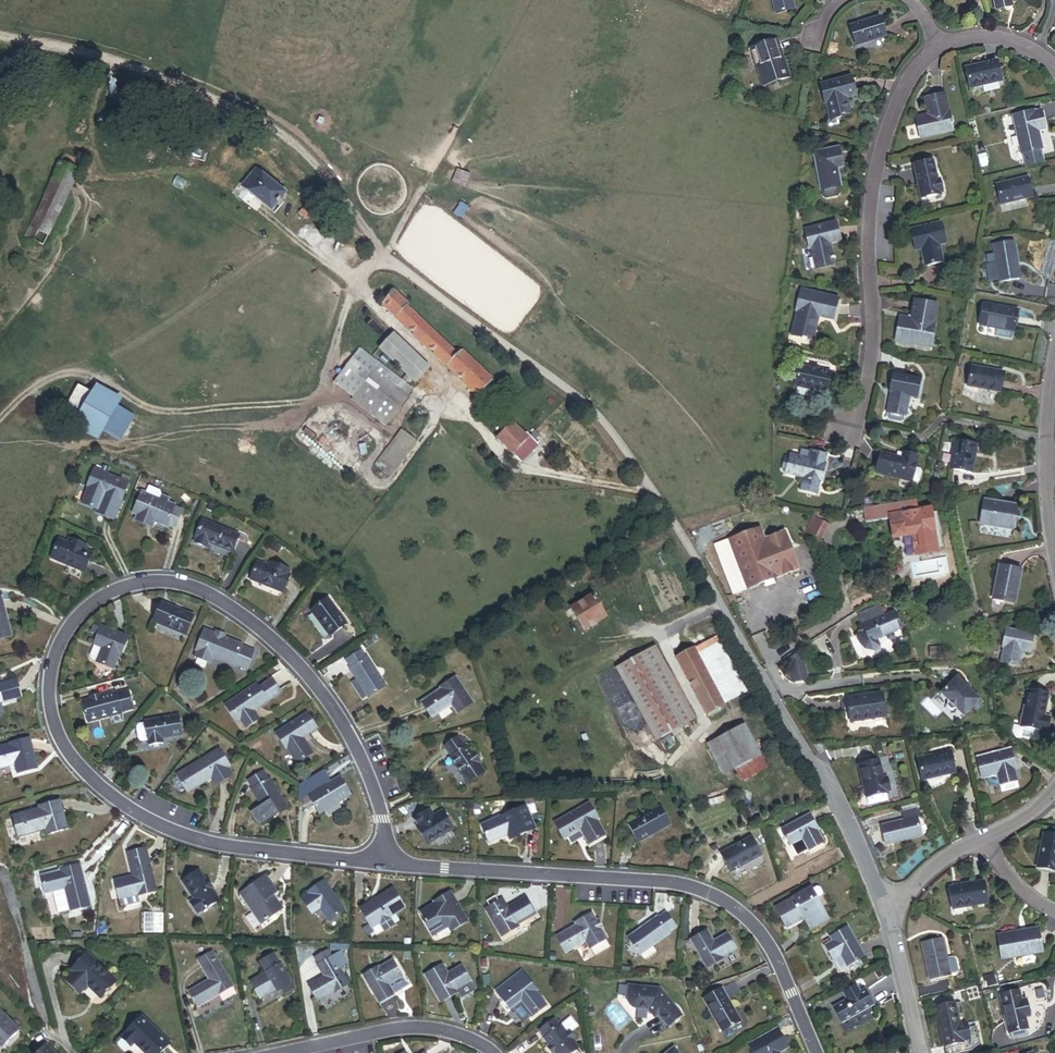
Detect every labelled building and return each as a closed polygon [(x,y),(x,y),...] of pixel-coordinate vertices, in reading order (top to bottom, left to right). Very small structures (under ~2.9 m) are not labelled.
[(794,9),(792,0),(774,0),(777,13),(794,9)] [(999,8),(1015,5),(1014,0),(997,0),(999,8)] [(857,46),(887,36),(881,18),(851,27),(857,46)] [(780,80),(789,78),(776,39),(756,46),(761,63),(759,63),(765,80),(779,76),(780,80)] [(972,88),(1003,80),(998,61),(967,69),(972,88)] [(846,99),(856,96),(852,78),(822,85),(826,104),(828,103),(832,120),(850,116),(846,99)] [(922,137),(954,130),(946,94),(926,99),(929,115),(918,117),(922,137)] [(1044,149),(1040,131),(1047,130),(1043,112),(1036,113),(1035,112),(1015,116),(1022,153),(1024,152),(1027,165),(1044,162),(1042,149),(1044,149)] [(64,148),(56,166),(74,175),(82,157),(64,148)] [(839,194),(838,186),(840,186),(836,168),(842,167),(839,148),(815,153),(822,190),(823,190),(824,197),(826,198),(838,196),(839,194)] [(941,192),(943,192),(941,180),(938,180),(933,162),(916,167),(923,199),(941,195),(941,192)] [(19,240),(39,250),(75,176),(74,175),(56,166),(55,166),(19,240)] [(281,197),(251,173),(237,190),(267,215),(281,197)] [(1002,202),(1032,195),(1028,178),(998,185),(1002,202)] [(302,224),(306,219),(298,213),(294,217),(302,224)] [(830,244),(841,241),(837,223),(807,230),(811,248),(813,248),(818,268),(835,264),(830,244)] [(940,244),(946,243),(942,223),(913,229),(916,246),(922,245),(923,248),(926,266),(943,262),(940,244)] [(1001,283),(1022,279),(1015,243),(994,246),(1001,283)] [(820,316),(835,319),(840,299),(803,290),(798,311),(800,311),(794,334),(814,339),(820,316)] [(475,402),(489,387),(457,356),(452,361),(401,312),(404,310),(390,297),(378,309),(475,402)] [(896,340),(932,347),(936,323),(934,323),(938,304),(915,300),(912,319),(900,317),(896,340)] [(981,324),(1015,331),(1019,311),(985,304),(981,324)] [(355,352),(328,387),(348,402),(374,367),(355,352)] [(818,390),(827,392),(832,372),(818,369),(812,367),(802,365),(797,385),(801,386),(800,393),(816,397),(818,390)] [(348,402),(346,404),(381,431),(412,390),(399,381),(397,384),(374,367),(348,402)] [(998,391),(1001,392),(1004,373),(972,367),(969,385),(977,387),(975,395),(994,399),(997,397),(998,391)] [(907,416),(910,396),(919,397),(922,380),(893,375),(891,388),(895,389),(894,394),(889,422),(904,424),(906,416),(907,416)] [(96,390),(73,376),(58,401),(81,415),(96,390)] [(123,404),(128,396),(102,381),(96,390),(81,415),(77,422),(103,438),(108,429),(123,404)] [(126,440),(141,415),(123,404),(108,429),(126,440)] [(520,462),(537,445),(528,436),(526,437),(514,425),(497,441),(513,458),(514,456),(520,462)] [(386,483),(414,447),(396,433),(368,469),(386,483)] [(973,455),(975,443),(956,440),(951,468),(974,472),(977,456),(973,455)] [(520,462),(523,465),(540,448),(537,445),(520,462)] [(827,456),(802,449),(800,458),(792,456),(787,474),(805,479),(821,483),(825,465),(827,456)] [(899,460),(883,456),(878,474),(919,483),(922,482),(924,474),(922,471),(917,469),(918,464),(916,463),(917,458),(904,455),(904,456),(903,460),(899,460)] [(87,498),(102,505),(109,489),(125,495),(132,479),(99,465),(92,482),(94,482),(87,498)] [(801,492),(817,497),(821,483),(805,479),(801,492)] [(151,489),(147,487),(139,505),(143,507),(140,515),(151,520),(154,512),(160,514),(182,524),(189,506),(171,498),(172,495),(166,492),(166,488),(154,483),(151,489)] [(1013,529),(1018,505),(988,499),(983,523),(1013,529)] [(924,508),(886,515),(889,535),(908,532),(911,552),(931,549),(924,508)] [(151,520),(156,522),(160,514),(154,512),(151,520)] [(234,550),(241,534),(206,517),(199,533),(200,534),(198,539),(209,544),(211,539),(234,550)] [(754,527),(724,539),(742,587),(793,567),(786,549),(766,556),(754,527)] [(54,555),(87,569),(95,550),(87,547),(89,543),(72,535),(71,539),(62,536),(54,555)] [(254,578),(286,591),(292,574),(291,574),(293,568),(274,561),(272,566),(261,562),(254,578)] [(1015,602),(1022,570),(1001,566),(994,598),(1015,602)] [(12,632),(4,593),(0,594),(0,634),(12,632)] [(333,633),(349,622),(332,597),(315,608),(333,633)] [(579,626),(598,614),(588,598),(569,609),(579,626)] [(157,619),(188,632),(196,614),(164,601),(157,619)] [(870,607),(850,617),(858,633),(851,637),(854,644),(859,646),(865,646),(872,643),(869,635),(877,631),(879,635),(881,636),(884,634),(886,632),(884,628),(893,624),(887,610),(874,615),(870,607)] [(120,652),(121,652),(127,638),(100,628),(91,652),(92,655),(99,658),(98,660),(114,667),(120,652)] [(250,667),(257,650),(244,645),(245,643),(227,636),(218,633),(209,629),(201,649),(202,650),(200,655),(213,660),(215,655),(236,664),(237,662),(250,667)] [(1027,667),(1033,634),(1007,629),(1004,647),(1006,647),(1003,662),(1027,667)] [(700,709),(738,689),(708,631),(670,651),(700,709)] [(647,640),(609,660),(647,732),(685,713),(647,640)] [(935,656),(935,645),(925,646),(925,657),(935,656)] [(367,697),(388,684),(371,655),(369,656),(365,649),(351,658),(355,665),(353,666),(361,678),(357,681),(367,697)] [(458,713),(474,704),(459,676),(442,686),(443,688),(424,699),(432,714),(452,703),(458,713)] [(23,694),(19,677),(0,681),(0,680),(0,711),(7,709),(4,699),(23,694)] [(980,702),(956,679),(940,695),(947,703),(955,711),(963,719),(980,702)] [(256,708),(270,699),(259,683),(228,703),(234,712),(238,709),(244,717),(249,725),(262,717),(256,708)] [(123,709),(135,707),(130,689),(119,692),(118,691),(100,695),(99,693),(91,695),(92,698),(83,700),(88,720),(123,711),(123,709)] [(1050,718),(1043,717),(1048,695),(1029,691),(1021,725),(1015,723),(1014,729),(1017,734),(1032,738),(1034,730),(1039,731),(1040,729),(1047,731),(1050,718)] [(882,695),(846,700),(850,724),(885,719),(882,695)] [(955,711),(947,703),(946,708),(950,712),(955,711)] [(239,720),(244,717),(238,709),(234,712),(239,720)] [(298,760),(314,750),(304,735),(318,725),(309,711),(278,732),(287,746),(288,745),(298,760)] [(164,738),(185,734),(181,714),(145,721),(140,724),(139,726),(137,730),(138,736),(141,739),(144,740),(147,740),(150,740),(151,746),(165,743),(164,738)] [(746,753),(754,748),(738,720),(730,724),(746,753)] [(730,762),(746,753),(730,724),(714,734),(730,762)] [(730,762),(714,734),(701,741),(717,769),(730,762)] [(40,764),(33,737),(14,742),(14,744),(0,748),(0,761),(2,767),(20,761),(22,769),(40,764)] [(469,783),(485,772),(478,763),(480,762),(474,753),(472,754),(466,747),(465,748),(459,740),(446,749),(452,756),(450,757),(469,783)] [(228,764),(230,763),(219,747),(183,769),(193,786),(212,774),(217,782),(232,772),(228,764)] [(763,763),(754,748),(746,753),(730,762),(739,777),(763,763)] [(1014,773),(1017,772),(1012,751),(979,758),(983,780),(986,779),(988,785),(990,788),(999,786),(1002,795),(1018,791),(1014,773)] [(923,780),(955,773),(950,752),(918,759),(923,780)] [(499,763),(497,753),(490,754),(492,765),(499,763)] [(886,792),(890,791),(887,778),(883,779),(879,761),(860,766),(868,804),(887,800),(886,792)] [(281,813),(290,808),(271,773),(270,774),(266,766),(251,774),(255,782),(253,783),(263,801),(253,806),(262,823),(278,815),(278,817),(281,815),(281,813)] [(321,810),(351,792),(340,774),(310,792),(321,810)] [(53,832),(75,824),(64,795),(42,804),(43,806),(16,815),(25,837),(51,827),(53,832)] [(596,818),(597,817),(588,800),(556,817),(565,834),(581,826),(589,840),(604,832),(596,818)] [(642,835),(670,818),(660,801),(631,818),(642,835)] [(537,824),(528,804),(512,812),(510,809),(484,822),(491,839),(506,832),(508,837),(537,824)] [(825,836),(818,824),(820,823),(811,808),(785,823),(794,838),(795,837),(805,832),(808,837),(811,843),(825,836)] [(917,809),(903,812),(905,820),(891,823),(891,826),(884,827),(887,842),(895,840),(895,842),(922,836),(917,809)] [(427,843),(453,829),(444,811),(434,816),(431,810),(416,818),(419,824),(417,825),(427,843)] [(733,867),(762,849),(752,832),(722,850),(733,867)] [(808,837),(805,832),(795,837),(798,843),(808,837)] [(1054,871),(1054,836),(1045,834),(1038,868),(1054,871)] [(139,893),(156,889),(146,847),(129,850),(134,873),(115,878),(119,896),(121,895),(122,902),(140,898),(139,893)] [(61,909),(91,902),(81,861),(61,865),(61,867),(42,872),(46,889),(55,887),(61,909)] [(201,906),(201,907),(218,897),(211,886),(212,885),(206,875),(205,876),(198,867),(182,877),(193,895),(190,897),(197,909),(201,906)] [(266,915),(280,906),(271,893),(276,890),(264,873),(241,889),(253,906),(254,905),(264,919),(268,917),(266,915)] [(330,917),(345,906),(323,878),(309,889),(310,890),(303,895),(314,910),(321,905),(330,917)] [(954,909),(986,903),(981,880),(950,886),(954,909)] [(819,920),(830,914),(815,883),(779,900),(788,920),(807,910),(814,908),(819,920)] [(391,922),(387,914),(403,906),(392,886),(359,905),(370,924),(379,919),(383,927),(391,922)] [(452,930),(468,920),(451,891),(436,900),(437,901),(422,910),(431,926),(446,918),(452,930)] [(518,923),(518,921),(535,911),(525,895),(505,907),(500,898),(487,907),(502,933),(518,923)] [(813,923),(819,920),(814,908),(807,910),(813,923)] [(605,936),(606,935),(592,910),(575,919),(576,922),(556,934),(565,950),(586,938),(589,945),(590,944),(594,951),(609,943),(605,936)] [(652,941),(667,932),(666,931),(675,926),(668,913),(660,918),(659,916),(629,934),(638,949),(642,947),(646,954),(656,948),(652,941)] [(851,961),(867,952),(851,923),(834,932),(837,936),(830,940),(834,949),(833,949),(836,955),(845,950),(851,961)] [(724,952),(723,951),(737,943),(729,928),(715,936),(709,925),(693,934),(708,961),(724,952)] [(1003,956),(1042,949),(1038,928),(999,934),(1003,956)] [(948,958),(943,939),(923,943),(931,980),(952,975),(951,974),(958,973),(960,970),(957,959),(954,956),(948,958)] [(334,988),(349,979),(340,963),(350,958),(343,946),(336,950),(340,956),(337,958),(334,951),(332,952),(328,945),(314,953),(325,972),(310,980),(319,995),(333,986),(334,988)] [(96,961),(97,959),(87,949),(86,951),(96,961)] [(218,993),(233,984),(212,949),(196,958),(208,978),(189,990),(196,1003),(210,995),(210,996),(217,992),(218,993)] [(294,985),(280,961),(279,962),(277,959),(281,956),(277,949),(260,959),(266,969),(250,978),(260,995),(282,982),(286,989),(294,985)] [(101,992),(116,977),(97,959),(96,961),(86,951),(72,965),(74,967),(66,975),(79,987),(87,979),(101,992)] [(407,983),(393,957),(380,964),(379,962),(364,970),(379,998),(393,990),(407,983)] [(460,990),(460,989),(472,982),(464,965),(450,972),(445,963),(428,972),(442,999),(460,990)] [(533,1009),(547,998),(536,984),(538,983),(523,963),(498,982),(513,1002),(522,995),(533,1009)] [(725,1027),(742,1019),(730,995),(743,988),(738,979),(708,994),(725,1027)] [(464,997),(477,990),(472,982),(460,989),(460,990),(464,997)] [(662,986),(631,983),(630,989),(630,993),(630,998),(632,1002),(636,1004),(637,1005),(639,1005),(651,1007),(654,1010),(657,1007),(661,1012),(670,1023),(684,1013),(662,986)] [(846,1021),(878,1003),(869,986),(864,989),(861,984),(848,991),(851,997),(837,1004),(846,1021)] [(1031,1023),(1036,1022),(1031,1005),(1026,1007),(1023,998),(1005,1003),(1016,1041),(1034,1036),(1031,1023)] [(956,1003),(938,1007),(947,1045),(965,1041),(965,1038),(970,1037),(968,1026),(962,1028),(956,1003)] [(3,1043),(18,1026),(0,1010),(0,1040),(3,1043)] [(169,1039),(142,1013),(122,1034),(133,1044),(136,1041),(149,1052),(156,1052),(169,1039)] [(575,1037),(577,1035),(573,1028),(570,1030),(565,1022),(564,1022),(560,1016),(543,1028),(547,1034),(546,1035),(552,1043),(549,1044),(554,1051),(556,1050),(558,1052),(571,1052),(581,1046),(575,1037)] [(788,1042),(779,1025),(751,1040),(758,1052),(769,1052),(771,1052),(772,1052),(774,1052),(781,1049),(780,1047),(788,1042)] [(46,1040),(34,1052),(59,1052),(46,1040)] [(665,1052),(683,1052),(677,1044),(665,1052)]
